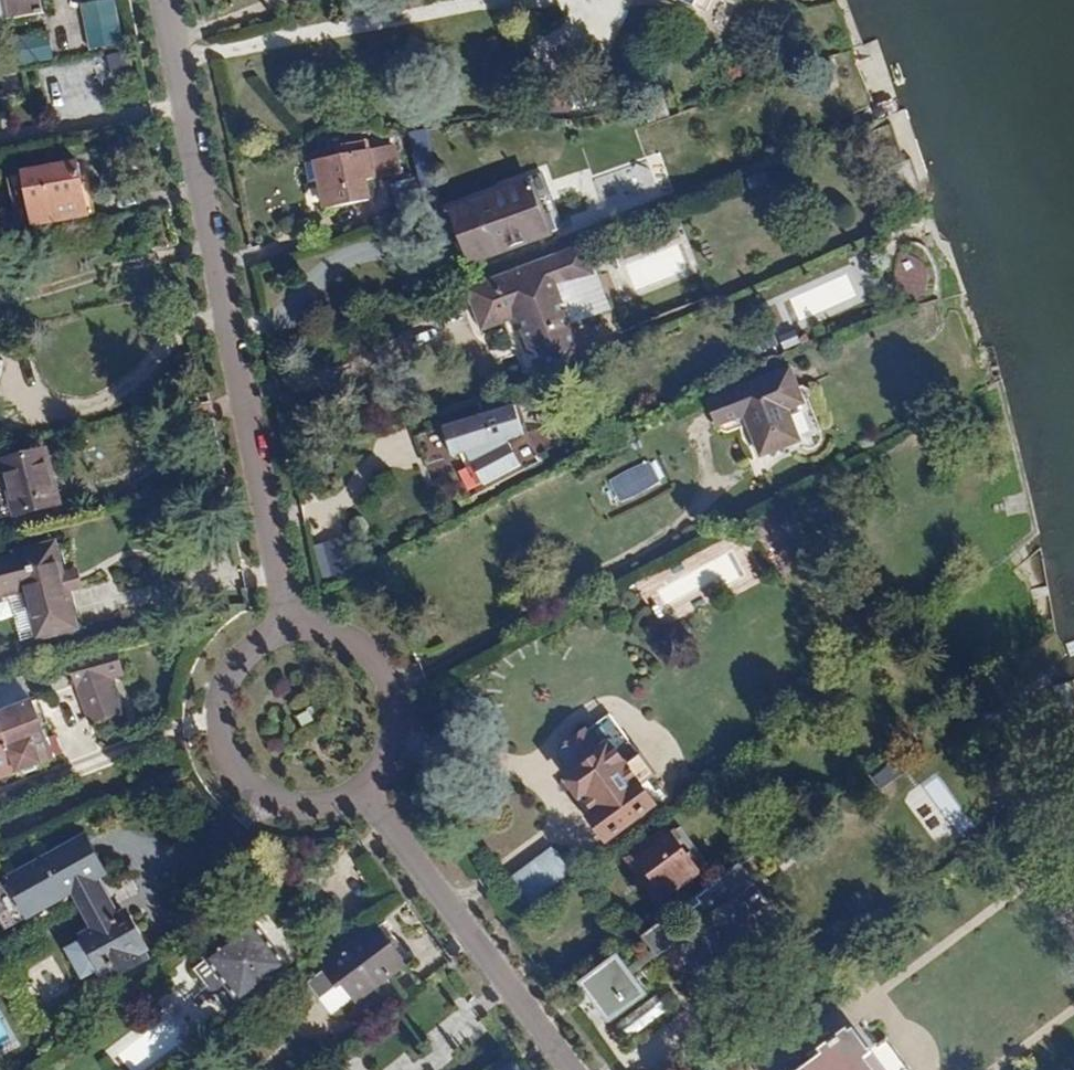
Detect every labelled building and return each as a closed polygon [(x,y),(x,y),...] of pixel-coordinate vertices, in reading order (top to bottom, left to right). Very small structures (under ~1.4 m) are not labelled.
[(86,2),(87,42),(119,41),(118,1),(86,2)] [(14,39),(22,68),(54,60),(47,31),(14,39)] [(378,183),(372,154),(321,165),(324,180),(329,179),(335,211),(373,203),(369,185),(378,183)] [(81,162),(25,173),(36,225),(91,214),(81,162)] [(489,211),(505,252),(574,226),(560,186),(550,180),(496,201),(499,207),(489,211)] [(522,315),(543,371),(581,357),(555,291),(590,277),(580,252),(474,293),(488,328),(522,315)] [(805,437),(793,409),(807,404),(792,368),(741,389),(742,392),(729,398),(730,400),(717,406),(726,425),(752,414),(756,425),(769,453),(805,437)] [(468,431),(479,460),(533,440),(549,433),(537,404),(468,431)] [(533,440),(497,462),(511,485),(547,462),(533,440)] [(48,453),(7,462),(20,516),(61,506),(48,453)] [(650,462),(609,479),(619,503),(661,485),(650,462)] [(333,566),(365,567),(366,545),(333,544),(333,566)] [(29,588),(40,636),(75,628),(57,547),(22,554),(23,557),(0,563),(0,595),(29,588)] [(114,648),(66,661),(90,727),(122,714),(112,682),(124,676),(114,648)] [(0,708),(0,740),(14,771),(51,755),(24,697),(0,708)] [(555,747),(612,718),(603,700),(546,729),(555,747)] [(0,740),(0,778),(14,771),(0,740)] [(936,757),(923,740),(889,766),(902,783),(936,757)] [(657,805),(614,746),(575,774),(602,812),(594,817),(610,838),(657,805)] [(673,834),(634,861),(664,904),(703,877),(673,834)] [(552,848),(512,877),(530,902),(571,873),(552,848)] [(705,920),(714,931),(755,899),(752,895),(759,889),(741,868),(686,909),(698,926),(705,920)] [(105,971),(114,965),(126,985),(142,976),(134,963),(140,959),(136,953),(146,947),(125,911),(117,916),(111,907),(88,920),(93,929),(84,934),(105,971)] [(257,923),(196,969),(230,1014),(290,969),(257,923)] [(381,929),(330,967),(344,985),(366,967),(382,988),(409,966),(381,929)] [(637,979),(621,958),(585,985),(613,1022),(649,994),(646,990),(650,987),(641,976),(637,979)] [(868,1059),(873,1055),(859,1036),(855,1039),(851,1034),(828,1051),(832,1056),(814,1069),(877,1069),(868,1059)]
